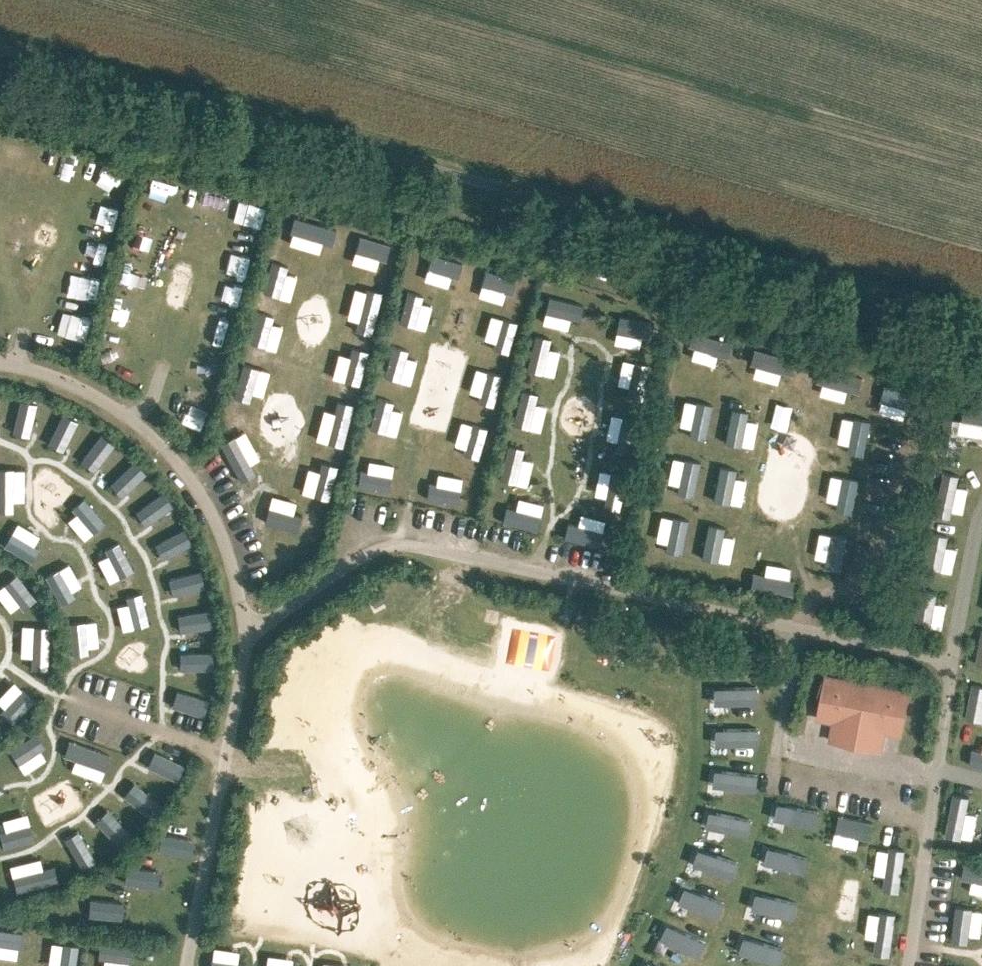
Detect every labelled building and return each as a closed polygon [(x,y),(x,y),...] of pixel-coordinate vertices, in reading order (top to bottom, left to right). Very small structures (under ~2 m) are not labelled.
[(829,739),(881,750),(885,731),(902,734),(910,688),(825,671),(817,717),(832,720),(829,739)]
